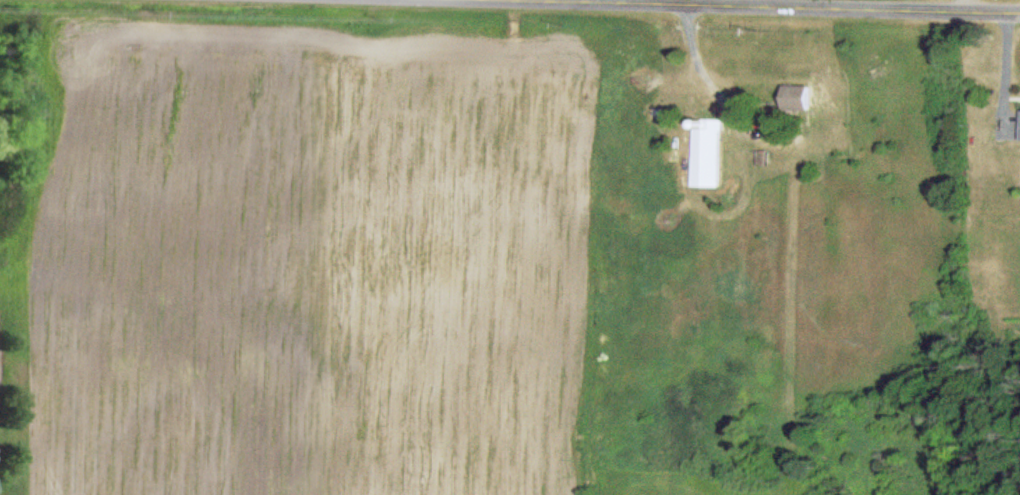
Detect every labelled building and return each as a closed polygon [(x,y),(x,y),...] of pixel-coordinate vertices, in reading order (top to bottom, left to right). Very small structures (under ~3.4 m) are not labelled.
[(808,86),(782,86),(782,112),(808,112),(808,86)] [(721,121),(695,120),(694,187),(720,187),(721,121)]
